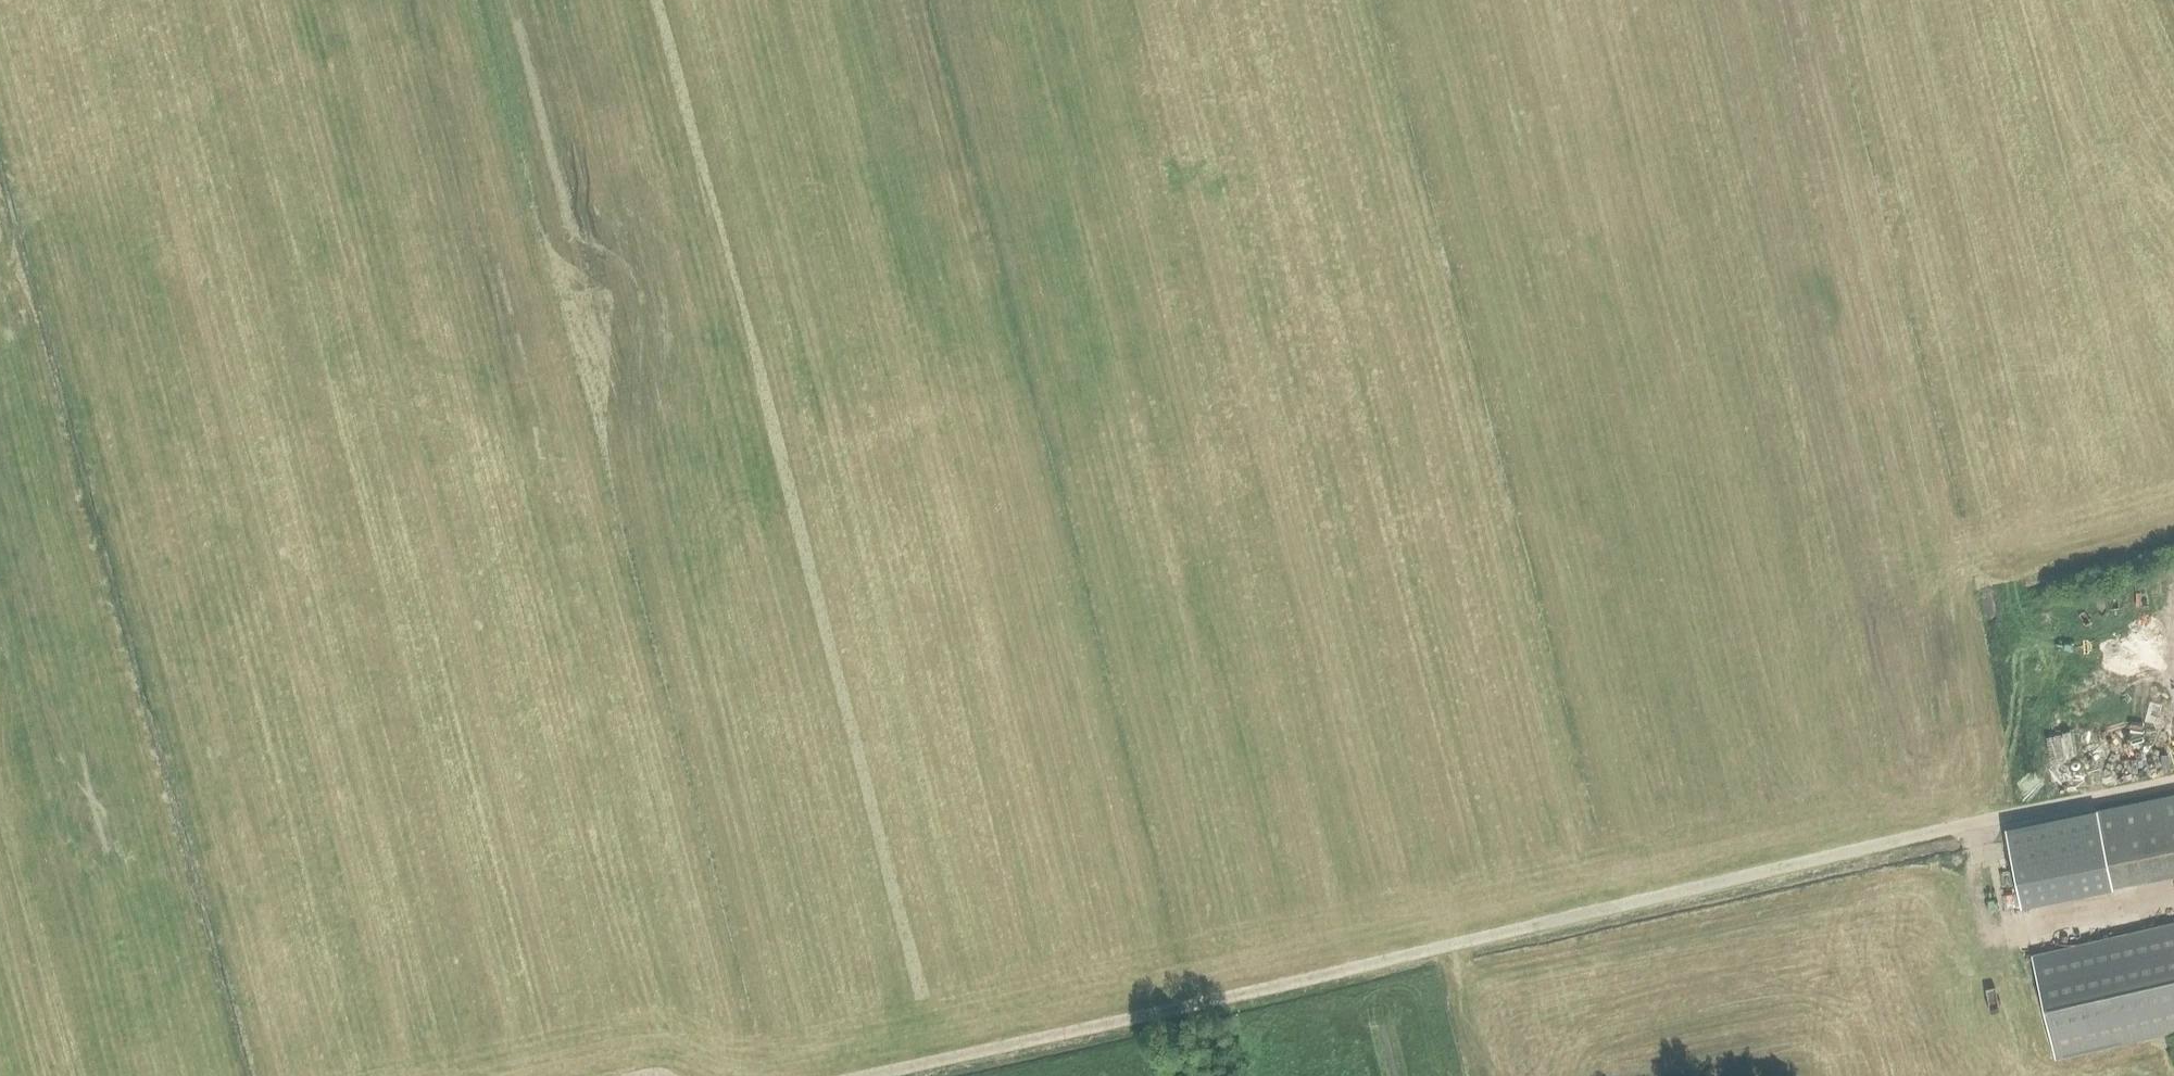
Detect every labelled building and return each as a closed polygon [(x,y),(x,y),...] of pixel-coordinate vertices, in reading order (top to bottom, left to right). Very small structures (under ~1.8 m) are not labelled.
[(2051,757),(2075,756),(2074,730),(2049,731),(2051,757)] [(2005,829),(2021,906),(2173,875),(2173,795),(2005,829)] [(2057,1059),(2173,1033),(2173,922),(2033,955),(2057,1059)]
